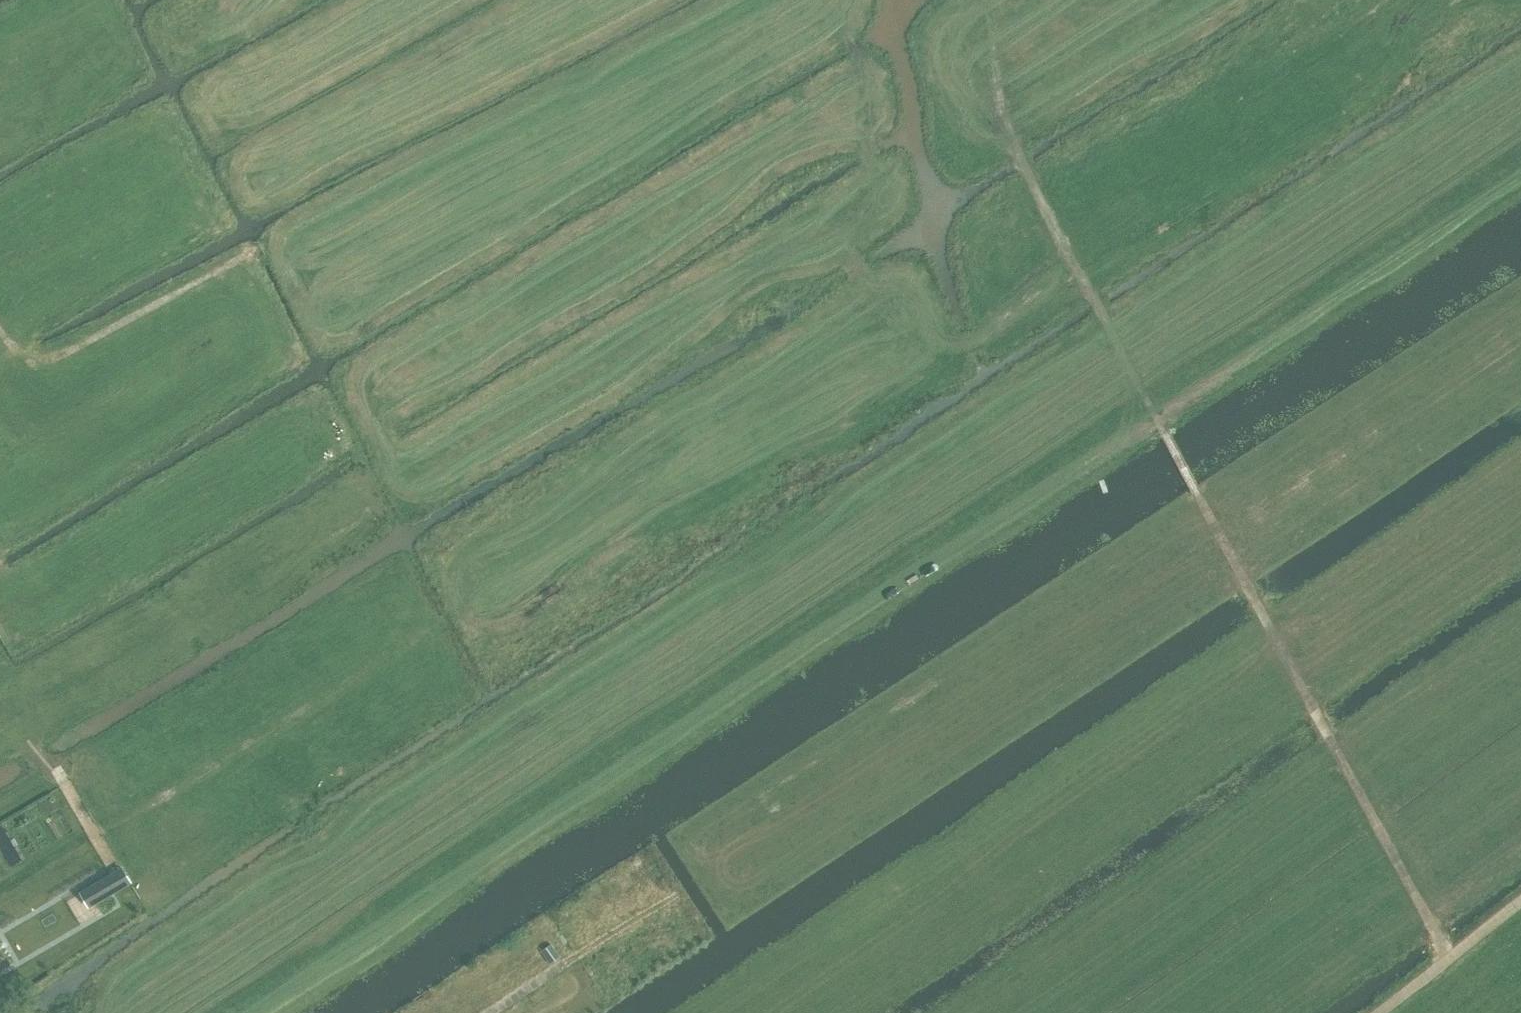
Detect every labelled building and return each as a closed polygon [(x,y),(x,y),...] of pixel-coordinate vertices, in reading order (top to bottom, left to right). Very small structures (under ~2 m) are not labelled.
[(89,888),(96,901),(130,881),(122,868),(89,888)]
